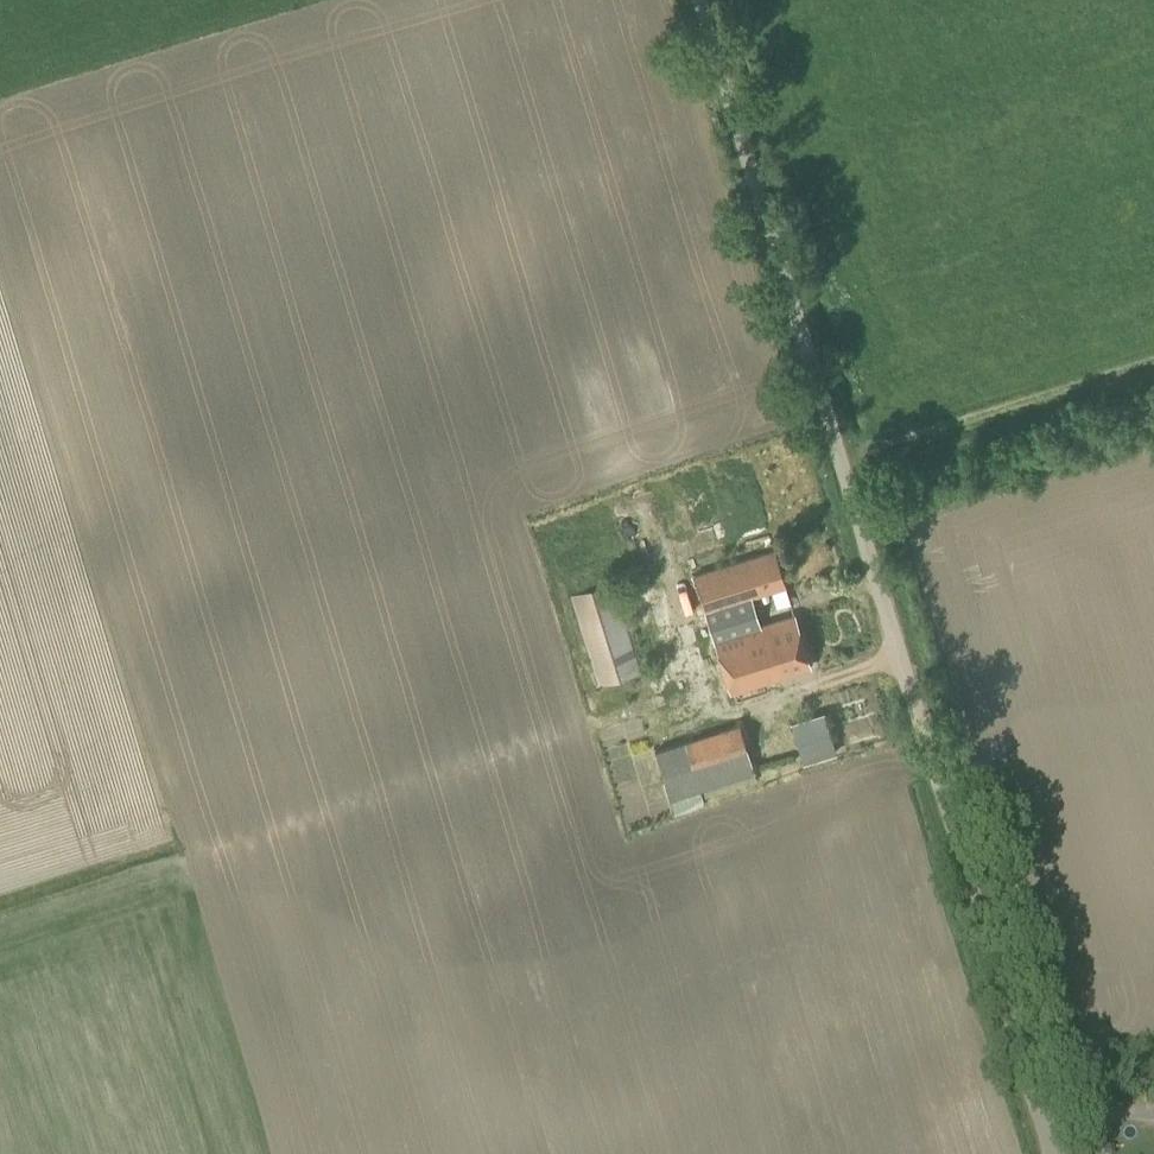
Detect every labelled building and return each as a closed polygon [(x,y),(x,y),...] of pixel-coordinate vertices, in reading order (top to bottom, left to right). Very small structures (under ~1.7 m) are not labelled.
[(760,627),(751,596),(785,585),(774,551),(695,575),(715,641),(730,692),(810,667),(793,617),(760,627)] [(570,596),(581,634),(598,689),(641,675),(613,583),(570,596)] [(802,764),(837,753),(824,711),(789,722),(802,764)] [(740,730),(739,725),(655,751),(671,800),(675,814),(705,805),(703,799),(757,782),(754,774),(746,748),(753,746),(748,728),(740,730)]
